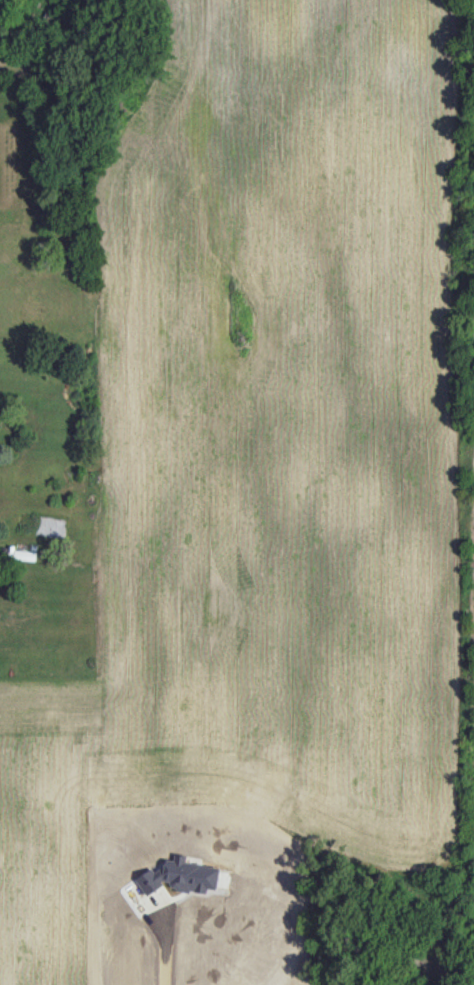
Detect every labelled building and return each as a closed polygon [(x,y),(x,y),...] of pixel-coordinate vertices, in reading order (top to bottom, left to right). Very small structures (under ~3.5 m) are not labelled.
[(35,561),(36,552),(13,551),(12,560),(35,561)]
